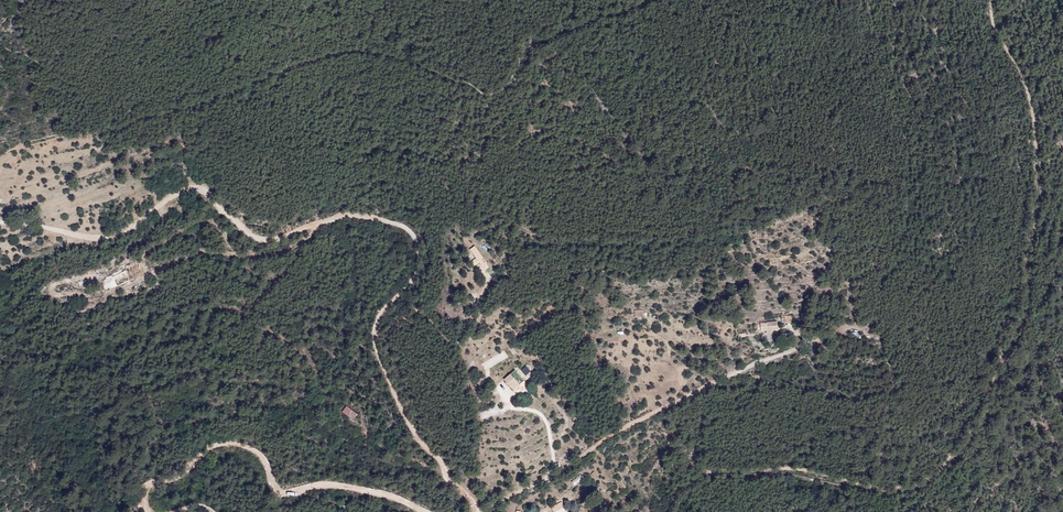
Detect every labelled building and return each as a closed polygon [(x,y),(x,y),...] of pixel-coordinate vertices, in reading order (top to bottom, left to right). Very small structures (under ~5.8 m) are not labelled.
[(476,247),(471,250),(478,260),(482,257),(476,247)] [(114,271),(116,275),(118,274),(121,279),(129,275),(126,270),(122,272),(120,268),(114,271)] [(646,308),(637,309),(637,316),(646,316),(646,308)] [(774,313),(757,314),(758,322),(763,321),(763,325),(769,325),(769,322),(775,321),(774,313)] [(793,323),(792,315),(782,316),(783,324),(793,323)] [(506,379),(502,384),(506,388),(510,383),(506,379)] [(350,415),(353,411),(347,405),(348,403),(344,398),(338,405),(345,413),(347,412),(350,415)]
